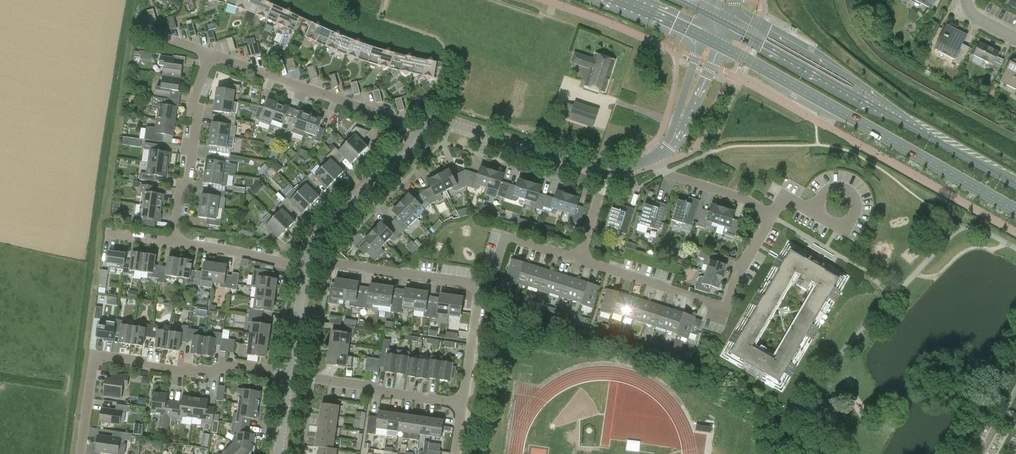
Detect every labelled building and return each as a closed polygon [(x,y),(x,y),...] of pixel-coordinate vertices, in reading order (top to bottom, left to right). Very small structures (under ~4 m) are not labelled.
[(238,8),(240,12),(245,10),(247,11),(251,0),(228,0),(226,4),(238,8)] [(258,15),(260,20),(265,18),(267,19),(273,5),(271,4),(269,0),(267,0),(265,1),(262,0),(251,0),(247,11),(258,15)] [(914,0),(932,9),(937,0),(914,0)] [(1011,0),(1010,0),(1007,6),(1015,10),(1015,2),(1011,0)] [(286,10),(273,5),(267,19),(273,22),(274,25),(277,23),(278,24),(280,29),(285,27),(288,28),(294,31),(301,17),(291,13),(290,8),(286,10)] [(154,9),(147,11),(151,23),(157,21),(154,9)] [(174,16),(167,18),(171,30),(177,28),(174,16)] [(315,24),(312,23),(305,37),(308,38),(310,43),(315,41),(326,46),(332,32),(321,27),(319,22),(315,24)] [(193,23),(187,25),(190,37),(197,35),(193,23)] [(946,26),(943,25),(941,28),(944,30),(935,47),(955,57),(953,62),(961,66),(970,48),(959,42),(963,34),(946,26)] [(213,30),(207,32),(210,44),(216,42),(213,30)] [(328,47),(330,52),(335,50),(347,55),(353,40),(341,35),(339,31),(335,33),(332,32),(326,46),(328,47)] [(232,37),(226,39),(229,51),(236,49),(232,37)] [(349,56),(351,60),(356,58),(368,62),(373,47),(361,43),(359,39),(355,41),(353,40),(347,55),(349,56)] [(980,42),(973,55),(989,63),(987,67),(995,70),(998,72),(1004,60),(997,57),(999,52),(980,42)] [(252,44),(246,46),(249,58),(255,56),(252,44)] [(373,47),(368,62),(381,66),(383,70),(388,68),(390,69),(394,53),(391,52),(389,48),(385,51),(373,47)] [(406,56),(394,53),(390,69),(403,71),(405,76),(410,73),(412,73),(415,58),(413,58),(410,54),(406,56)] [(575,53),(572,62),(591,69),(585,86),(604,93),(615,60),(596,54),(594,59),(575,53)] [(159,66),(164,66),(163,76),(181,79),(183,66),(174,65),(175,58),(161,56),(159,66)] [(293,57),(285,60),(288,72),(296,70),(293,57)] [(415,58),(412,73),(425,76),(428,80),(432,77),(435,78),(437,62),(434,62),(432,58),(428,60),(415,58)] [(1011,58),(1000,81),(1015,89),(1015,60),(1011,58)] [(315,65),(307,68),(310,80),(318,78),(315,65)] [(329,76),(332,88),(338,86),(335,74),(329,76)] [(155,95),(170,97),(171,90),(179,91),(181,79),(163,76),(161,87),(156,87),(155,95)] [(351,83),(354,95),(360,94),(357,82),(351,83)] [(229,84),(228,89),(217,88),(215,100),(233,102),(235,91),(240,92),(240,86),(229,84)] [(373,91),(376,103),(382,102),(379,90),(373,91)] [(152,111),(158,112),(157,119),(175,122),(177,106),(167,105),(168,99),(154,97),(152,111)] [(401,98),(395,99),(398,111),(405,110),(401,98)] [(258,108),(255,119),(260,121),(260,122),(271,126),(273,120),(279,103),(268,99),(264,110),(258,108)] [(214,111),(224,113),(224,118),(235,120),(238,103),(233,102),(215,100),(214,111)] [(566,104),(562,117),(592,127),(598,110),(575,102),(574,106),(566,104)] [(283,124),(281,128),(287,131),(291,119),(286,117),(290,107),(279,103),(273,120),(283,124)] [(300,111),(297,121),(291,119),(287,131),(304,136),(305,132),(311,115),(300,111)] [(320,142),(324,131),(319,129),(322,119),(311,115),(305,132),(316,136),(314,140),(320,142)] [(223,124),(212,122),(211,134),(234,137),(236,126),(235,126),(235,120),(224,118),(223,124)] [(163,142),(164,135),(173,136),(175,122),(157,119),(156,128),(150,127),(146,127),(145,140),(163,142)] [(360,140),(368,131),(356,127),(351,132),(355,135),(347,143),(360,156),(368,147),(360,140)] [(209,146),(220,147),(219,154),(230,156),(231,149),(233,149),(234,137),(211,134),(209,146)] [(122,136),(121,144),(140,146),(141,138),(122,136)] [(269,139),(267,144),(277,147),(279,142),(269,139)] [(156,151),(157,145),(145,143),(142,161),(149,162),(168,165),(170,153),(156,151)] [(347,143),(339,151),(333,145),(329,149),(332,151),(331,152),(340,160),(344,156),(351,164),(360,156),(347,143)] [(327,157),(330,160),(323,168),(335,180),(344,172),(336,164),(340,160),(331,152),(327,157)] [(207,160),(205,171),(229,175),(231,163),(229,163),(230,161),(230,156),(219,154),(218,161),(207,160)] [(152,181),(153,175),(167,177),(168,165),(149,162),(147,174),(140,173),(139,179),(152,181)] [(283,168),(278,162),(273,167),(278,172),(283,168)] [(480,189),(481,185),(487,187),(492,171),(481,167),(478,176),(465,173),(466,186),(478,190),(479,189),(480,189)] [(315,176),(311,172),(307,177),(316,185),(319,181),(327,189),(335,180),(323,168),(315,176)] [(455,191),(457,191),(466,186),(465,173),(454,178),(449,169),(438,175),(446,191),(452,188),(453,190),(454,191),(455,191)] [(204,183),(214,185),(213,190),(225,192),(226,186),(227,186),(229,175),(205,171),(204,183)] [(501,184),(504,174),(492,171),(487,187),(493,189),(492,192),(492,193),(493,194),(493,195),(504,198),(508,186),(501,184)] [(432,189),(423,194),(431,204),(441,199),(442,198),(442,197),(442,196),(441,193),(446,191),(438,175),(427,180),(432,189)] [(319,197),(312,189),(316,185),(307,177),(299,186),(302,189),(299,192),(298,193),(311,205),(319,197)] [(519,179),(516,188),(508,186),(504,198),(515,202),(517,202),(518,201),(518,200),(519,197),(525,199),(530,183),(519,179)] [(539,196),(542,186),(530,183),(525,199),(531,201),(530,204),(530,205),(530,206),(531,207),(542,210),(546,198),(539,196)] [(163,202),(164,195),(155,193),(155,187),(141,185),(140,192),(143,192),(141,205),(161,208),(162,201),(163,202)] [(295,206),(303,214),(311,205),(298,193),(299,192),(294,188),(285,196),(287,198),(283,202),(291,210),(295,206)] [(213,196),(202,194),(200,206),(218,208),(223,209),(225,208),(226,199),(225,197),(224,197),(225,192),(213,190),(213,196)] [(555,213),(556,213),(557,209),(563,211),(568,195),(557,191),(553,200),(546,198),(542,210),(553,214),(554,214),(555,213)] [(423,194),(416,201),(409,194),(401,202),(413,215),(417,211),(419,213),(421,213),(422,213),(431,204),(423,194)] [(580,224),(584,210),(577,208),(580,198),(568,195),(563,211),(569,213),(568,216),(568,217),(569,218),(569,219),(573,220),(572,222),(580,224)] [(671,220),(685,224),(692,226),(700,201),(691,198),(689,204),(687,203),(688,201),(685,201),(685,202),(678,200),(671,220)] [(278,206),(282,210),(274,218),(287,230),(295,222),(287,214),(291,210),(283,202),(278,206)] [(411,221),(409,219),(413,215),(401,202),(392,211),(399,218),(394,224),(403,233),(411,225),(411,224),(411,223),(411,222),(411,221)] [(652,206),(645,204),(637,230),(646,233),(648,227),(652,229),(652,228),(659,230),(667,205),(660,203),(658,208),(654,207),(655,206),(653,205),(652,206)] [(701,211),(697,226),(705,228),(705,226),(709,227),(710,227),(711,226),(712,223),(718,225),(723,208),(712,204),(709,214),(701,211)] [(160,221),(161,214),(160,214),(161,208),(141,205),(139,217),(137,217),(136,224),(150,226),(151,220),(160,221)] [(208,225),(220,226),(221,220),(216,219),(218,208),(200,206),(199,217),(209,219),(208,225)] [(627,207),(625,213),(621,211),(622,210),(620,209),(619,211),(612,208),(606,229),(619,233),(620,232),(626,234),(634,209),(627,207)] [(739,224),(732,221),(735,212),(723,208),(718,225),(724,227),(723,231),(723,232),(724,234),(725,235),(735,238),(739,224)] [(258,227),(267,235),(271,231),(279,239),(287,230),(274,218),(270,213),(261,222),(262,223),(258,227)] [(390,239),(392,240),(393,241),(394,241),(395,241),(403,233),(394,224),(389,229),(381,222),(373,231),(385,243),(390,239)] [(375,261),(383,253),(384,252),(383,251),(383,250),(381,248),(385,243),(373,231),(364,240),(366,242),(359,249),(365,254),(367,253),(375,261)] [(417,239),(413,242),(418,248),(422,244),(417,239)] [(782,392),(849,276),(788,240),(720,356),(782,392)] [(625,248),(635,251),(637,245),(627,242),(625,248)] [(705,265),(708,266),(706,272),(723,277),(726,265),(717,262),(719,255),(701,249),(699,257),(704,259),(703,262),(704,263),(704,264),(705,265)] [(117,269),(123,270),(125,261),(126,251),(116,250),(116,253),(109,252),(107,266),(117,267),(117,269)] [(133,275),(135,273),(135,271),(142,272),(144,254),(140,253),(137,250),(135,252),(132,252),(131,262),(125,261),(123,270),(123,273),(133,275)] [(150,277),(159,278),(161,266),(155,265),(156,255),(154,255),(152,252),(149,254),(144,254),(142,272),(148,273),(148,275),(150,277)] [(165,283),(165,279),(169,280),(171,278),(171,276),(178,277),(180,259),(176,258),(173,255),(171,257),(168,257),(167,267),(161,266),(159,278),(159,282),(159,285),(163,286),(164,283),(165,283)] [(185,284),(195,286),(197,271),(191,270),(192,260),(190,260),(188,257),(185,259),(180,259),(178,277),(184,278),(184,282),(185,284)] [(519,262),(520,261),(512,259),(505,281),(516,285),(523,263),(519,262)] [(197,271),(195,286),(212,288),(213,282),(216,264),(204,262),(203,272),(197,271)] [(516,285),(517,283),(528,286),(534,266),(527,263),(527,265),(523,263),(516,285)] [(221,283),(220,287),(230,289),(232,276),(226,275),(227,265),(216,264),(213,282),(221,283)] [(541,269),(541,268),(534,266),(528,286),(539,289),(545,270),(541,269)] [(272,275),(273,272),(253,269),(251,286),(257,287),(275,290),(276,289),(277,290),(278,289),(279,286),(278,284),(276,284),(277,279),(273,278),(272,275)] [(108,271),(102,270),(99,287),(106,288),(108,271)] [(549,270),(548,271),(545,270),(539,289),(549,293),(556,272),(549,270)] [(233,272),(232,276),(230,289),(237,290),(239,273),(233,272)] [(563,276),(563,275),(556,272),(549,293),(560,296),(566,277),(563,276)] [(698,278),(695,289),(707,293),(709,286),(719,289),(723,277),(706,272),(704,278),(701,277),(700,277),(699,277),(698,278)] [(570,277),(570,278),(566,277),(560,296),(571,300),(578,279),(570,277)] [(344,300),(347,281),(336,279),(335,285),(331,284),(328,303),(338,304),(338,299),(344,300)] [(584,283),(585,282),(578,279),(571,300),(582,303),(581,305),(588,284),(584,283)] [(357,295),(359,282),(347,281),(344,300),(350,301),(349,306),(361,308),(363,296),(357,295)] [(370,284),(369,297),(363,296),(361,308),(372,309),(372,312),(378,313),(378,310),(379,305),(382,286),(370,284)] [(593,309),(600,286),(592,284),(592,285),(588,284),(581,305),(593,309)] [(392,300),(394,287),(382,286),(379,305),(378,310),(396,313),(398,301),(392,300)] [(275,290),(257,287),(256,298),(274,301),(275,290)] [(402,314),(403,309),(414,310),(417,291),(405,289),(403,302),(398,301),(396,313),(402,314)] [(615,292),(615,291),(607,289),(600,311),(612,315),(618,294),(615,292)] [(425,312),(425,317),(431,318),(432,306),(427,305),(428,292),(417,291),(414,310),(425,312)] [(622,293),(622,295),(618,294),(612,315),(613,313),(623,316),(630,296),(622,293)] [(437,319),(437,314),(449,315),(452,296),(440,294),(438,307),(432,306),(431,318),(437,319)] [(116,304),(116,296),(107,295),(107,303),(116,304)] [(460,317),(463,297),(452,296),(449,315),(460,317)] [(636,299),(637,298),(630,296),(623,316),(634,319),(640,300),(636,299)] [(254,309),(250,308),(249,315),(262,317),(263,310),(272,312),(274,301),(256,298),(254,309)] [(644,300),(644,302),(640,300),(634,319),(645,323),(651,303),(644,300)] [(658,306),(658,305),(651,303),(645,323),(656,326),(662,307),(658,306)] [(666,307),(665,308),(662,307),(656,326),(667,330),(673,309),(666,307)] [(677,333),(676,335),(677,335),(683,314),(680,313),(680,312),(673,309),(667,330),(677,333)] [(674,346),(673,346),(672,350),(680,352),(683,342),(680,341),(681,337),(688,339),(690,333),(697,335),(702,320),(695,318),(695,316),(688,314),(687,315),(683,314),(677,335),(674,346)] [(248,322),(252,322),(251,333),(269,336),(270,325),(261,323),(262,317),(249,315),(248,322)] [(127,323),(126,321),(116,320),(116,323),(115,332),(121,333),(119,343),(122,343),(124,346),(127,344),(131,345),(134,326),(127,325),(127,323)] [(115,332),(116,323),(104,321),(103,326),(99,325),(97,337),(104,338),(103,341),(113,342),(115,332)] [(138,348),(141,346),(143,346),(145,336),(151,337),(152,325),(143,324),(141,325),(141,327),(134,326),(131,345),(136,345),(138,348)] [(160,351),(163,349),(167,350),(170,331),(163,330),(163,328),(162,326),(152,325),(151,337),(157,338),(155,348),(158,348),(160,351)] [(174,353),(177,351),(179,351),(180,342),(187,343),(187,341),(189,329),(189,326),(183,325),(182,329),(179,329),(177,330),(177,332),(170,331),(167,350),(172,350),(174,353)] [(343,325),(342,332),(332,330),(331,342),(349,344),(350,337),(354,338),(355,327),(343,325)] [(187,341),(193,342),(191,353),(202,355),(205,337),(198,336),(199,330),(189,329),(187,341)] [(212,332),(211,338),(205,337),(202,355),(213,356),(215,345),(221,346),(222,338),(223,334),(212,332)] [(269,336),(251,333),(249,344),(267,347),(269,336)] [(222,338),(221,346),(220,351),(227,352),(229,339),(222,338)] [(383,339),(381,353),(386,354),(384,372),(395,373),(398,350),(389,349),(390,340),(389,340),(389,339),(385,338),(385,339),(383,339)] [(233,353),(235,340),(229,339),(227,352),(233,353)] [(349,344),(331,342),(329,353),(347,356),(349,344)] [(248,355),(266,358),(267,347),(249,344),(248,355)] [(409,357),(409,352),(398,350),(395,373),(406,375),(409,357)] [(329,353),(327,365),(351,368),(353,357),(347,356),(329,353)] [(428,379),(428,378),(439,379),(441,362),(442,357),(431,355),(431,360),(428,379)] [(367,357),(366,370),(372,371),(374,358),(367,357)] [(406,375),(406,376),(417,377),(419,360),(409,358),(409,357),(406,375)] [(448,363),(441,362),(439,379),(450,381),(451,377),(454,378),(455,368),(452,367),(454,357),(449,357),(448,363)] [(379,372),(381,359),(374,358),(372,371),(379,372)] [(430,360),(430,361),(419,360),(417,377),(428,379),(431,360),(430,360)] [(128,376),(112,374),(111,380),(106,379),(104,396),(121,399),(123,385),(127,386),(128,376)] [(216,400),(223,401),(225,386),(218,385),(216,400)] [(239,388),(238,394),(240,394),(239,403),(259,406),(260,399),(261,400),(261,395),(260,395),(261,392),(239,388)] [(154,392),(151,412),(161,414),(159,428),(168,429),(170,418),(172,418),(173,405),(166,404),(168,394),(154,392)] [(182,420),(183,417),(192,418),(195,398),(182,396),(181,406),(173,405),(172,418),(182,420)] [(201,423),(213,424),(215,411),(207,410),(208,400),(195,398),(192,418),(202,419),(201,423)] [(238,413),(234,412),(233,423),(246,425),(247,418),(257,419),(257,418),(258,418),(259,413),(258,413),(259,406),(239,403),(238,413)] [(339,406),(322,403),(320,414),(338,417),(339,406)] [(100,421),(120,424),(122,411),(127,412),(128,406),(116,404),(115,410),(102,408),(100,421)] [(369,416),(367,433),(376,435),(386,437),(386,436),(387,436),(390,412),(379,411),(378,417),(369,416)] [(390,412),(387,436),(392,437),(393,431),(398,431),(401,414),(390,412)] [(319,425),(336,428),(338,417),(320,414),(319,425)] [(401,414),(398,431),(404,432),(403,438),(408,439),(411,415),(401,414)] [(411,415),(408,439),(419,440),(420,434),(422,417),(411,415)] [(430,436),(433,419),(422,417),(420,434),(430,436)] [(441,438),(444,420),(433,419),(430,436),(441,438)] [(133,433),(141,434),(142,424),(135,423),(133,433)] [(231,434),(234,435),(233,443),(252,452),(254,442),(255,442),(255,437),(254,437),(255,434),(245,432),(246,425),(233,423),(231,434)] [(317,436),(335,438),(336,428),(319,425),(317,436)] [(695,431),(711,433),(712,427),(696,425),(695,431)] [(118,453),(120,443),(124,443),(124,440),(132,441),(133,434),(113,431),(112,437),(98,435),(96,451),(118,453)] [(335,438),(317,436),(316,446),(333,449),(335,438)] [(626,449),(639,450),(640,440),(627,439),(626,449)] [(222,453),(250,453),(252,452),(233,443),(222,453)]
